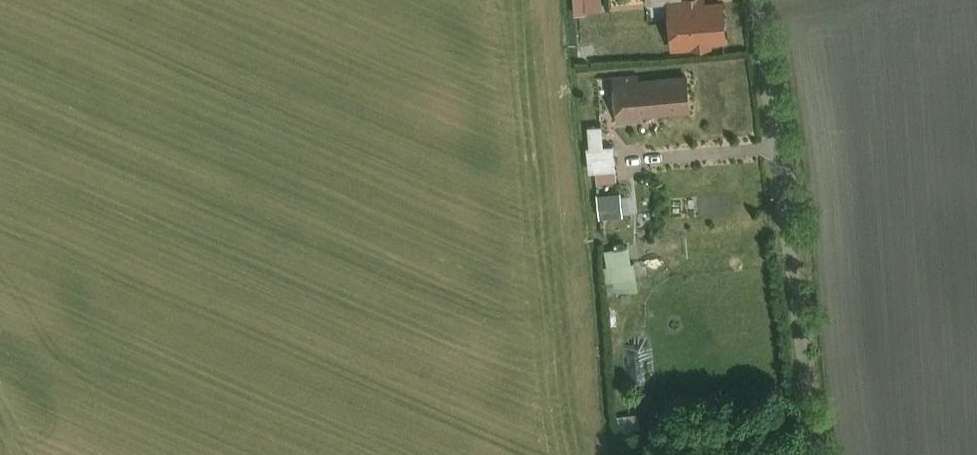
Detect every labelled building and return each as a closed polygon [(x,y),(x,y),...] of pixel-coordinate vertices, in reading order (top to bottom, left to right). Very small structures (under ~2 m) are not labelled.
[(577,11),(608,9),(608,0),(577,0),(577,11)] [(672,1),(676,43),(735,38),(732,0),(681,0),(672,1)] [(643,72),(619,74),(623,120),(651,118),(650,112),(696,108),(693,72),(643,76),(643,72)] [(610,124),(593,126),(595,144),(611,142),(610,124)] [(595,144),(589,144),(591,170),(601,169),(623,167),(621,142),(611,142),(595,144)] [(601,169),(602,181),(624,179),(623,167),(601,169)] [(626,189),(600,191),(602,214),(628,212),(626,189)] [(636,245),(608,249),(614,291),(643,287),(636,245)]
